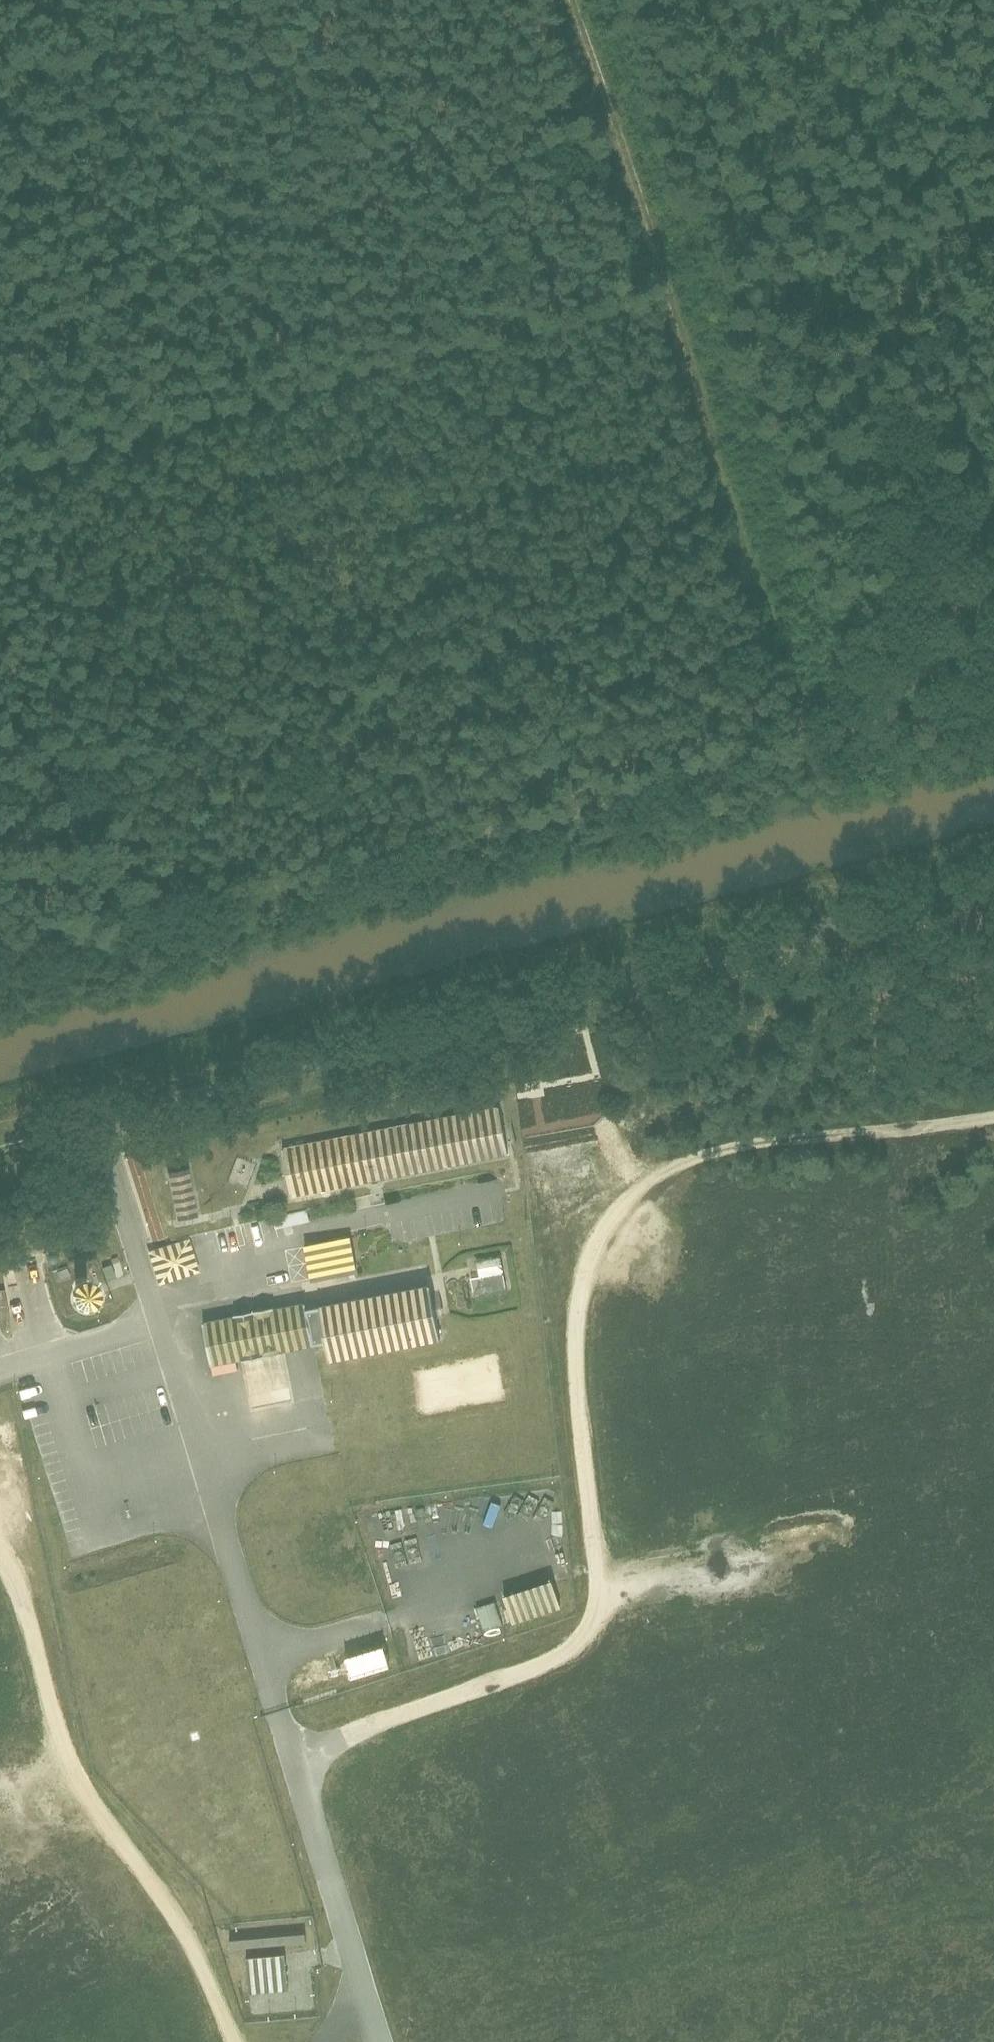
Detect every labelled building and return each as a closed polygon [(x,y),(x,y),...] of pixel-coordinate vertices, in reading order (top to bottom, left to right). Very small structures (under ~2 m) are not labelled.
[(497,1105),(290,1149),(300,1197),(507,1154),(497,1105)] [(189,1168),(166,1174),(176,1216),(198,1211),(189,1168)] [(462,1206),(465,1226),(509,1218),(502,1178),(444,1188),(448,1208),(462,1206)] [(190,1237),(147,1251),(158,1285),(201,1270),(190,1237)] [(352,1240),(307,1248),(313,1283),(358,1276),(352,1240)] [(480,1274),(471,1275),(474,1294),(508,1288),(503,1255),(477,1259),(480,1274)] [(91,1272),(87,1268),(81,1265),(74,1264),(68,1266),(63,1269),(59,1274),(57,1280),(57,1286),(59,1292),(62,1297),(67,1300),(73,1302),(79,1302),(85,1300),(90,1296),(93,1291),(95,1284),(94,1278),(91,1272)] [(431,1282),(320,1305),(333,1363),(443,1339),(431,1282)] [(12,1317),(5,1287),(0,1288),(0,1320),(12,1317)] [(304,1301),(202,1320),(210,1365),(313,1347),(304,1301)] [(321,1371),(326,1395),(355,1389),(350,1364),(321,1371)] [(357,1398),(328,1404),(332,1428),(361,1422),(357,1398)] [(514,1622),(563,1607),(554,1577),(505,1592),(514,1622)] [(478,1605),(485,1629),(505,1623),(498,1599),(478,1605)] [(290,1943),(307,1942),(307,1932),(231,1936),(232,1945),(245,1944),(245,1954),(290,1951),(290,1943)] [(287,1953),(248,1955),(250,1990),(289,1988),(287,1953)]
